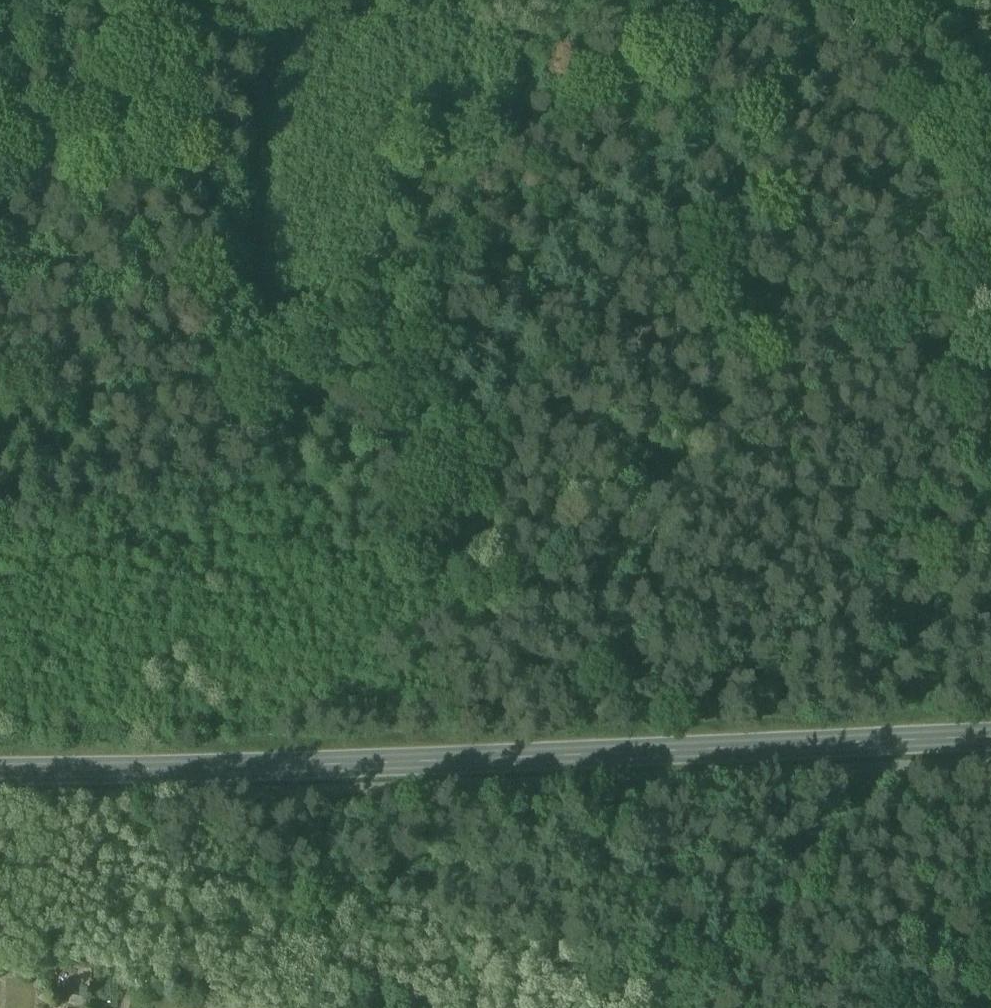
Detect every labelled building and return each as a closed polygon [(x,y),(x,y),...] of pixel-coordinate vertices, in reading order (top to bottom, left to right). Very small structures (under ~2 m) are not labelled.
[(71,996),(69,1007),(86,1007),(87,999),(71,996)] [(216,1007),(231,1007),(232,1002),(218,998),(216,1007)]
